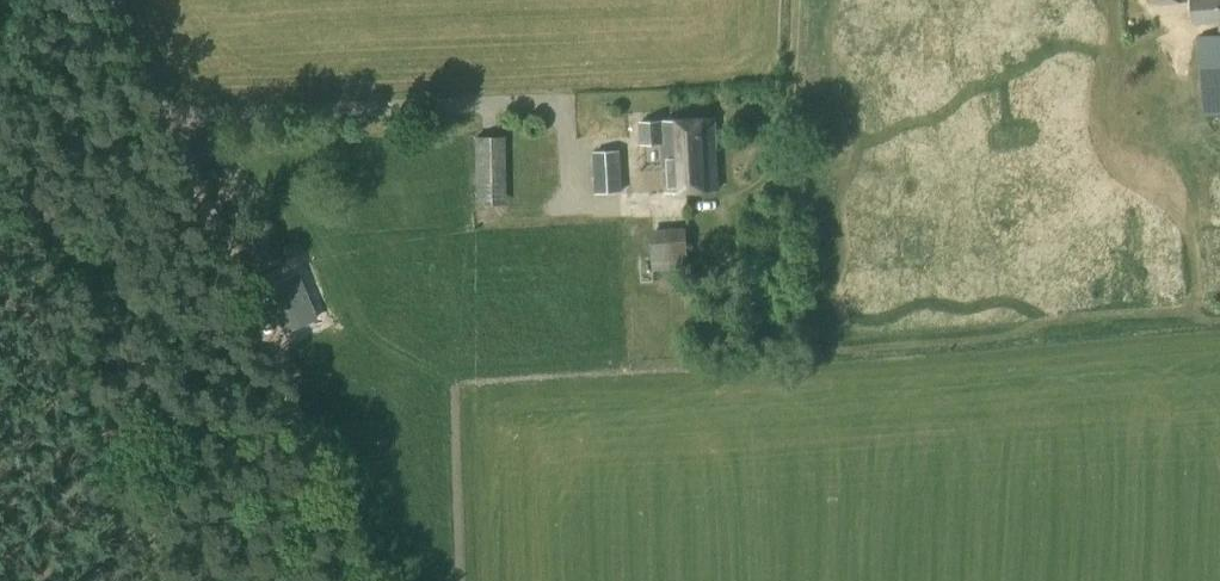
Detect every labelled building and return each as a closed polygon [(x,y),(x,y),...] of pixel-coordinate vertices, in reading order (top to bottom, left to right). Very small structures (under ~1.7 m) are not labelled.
[(1152,3),(1189,1),(1191,26),(1217,24),(1218,37),(1198,38),(1204,116),(1219,115),(1219,0),(1152,0),(1152,3)] [(682,161),(683,192),(718,191),(716,123),(679,124),(680,145),(678,146),(679,161),(682,161)] [(666,193),(683,192),(682,161),(679,161),(678,146),(680,145),(679,124),(641,125),(642,145),(664,145),(666,193)] [(476,206),(505,205),(504,137),(475,137),(476,206)] [(595,194),(622,193),(620,151),(593,152),(595,194)] [(253,267),(283,255),(268,218),(238,230),(253,267)] [(275,267),(249,279),(273,331),(299,319),(275,267)]
